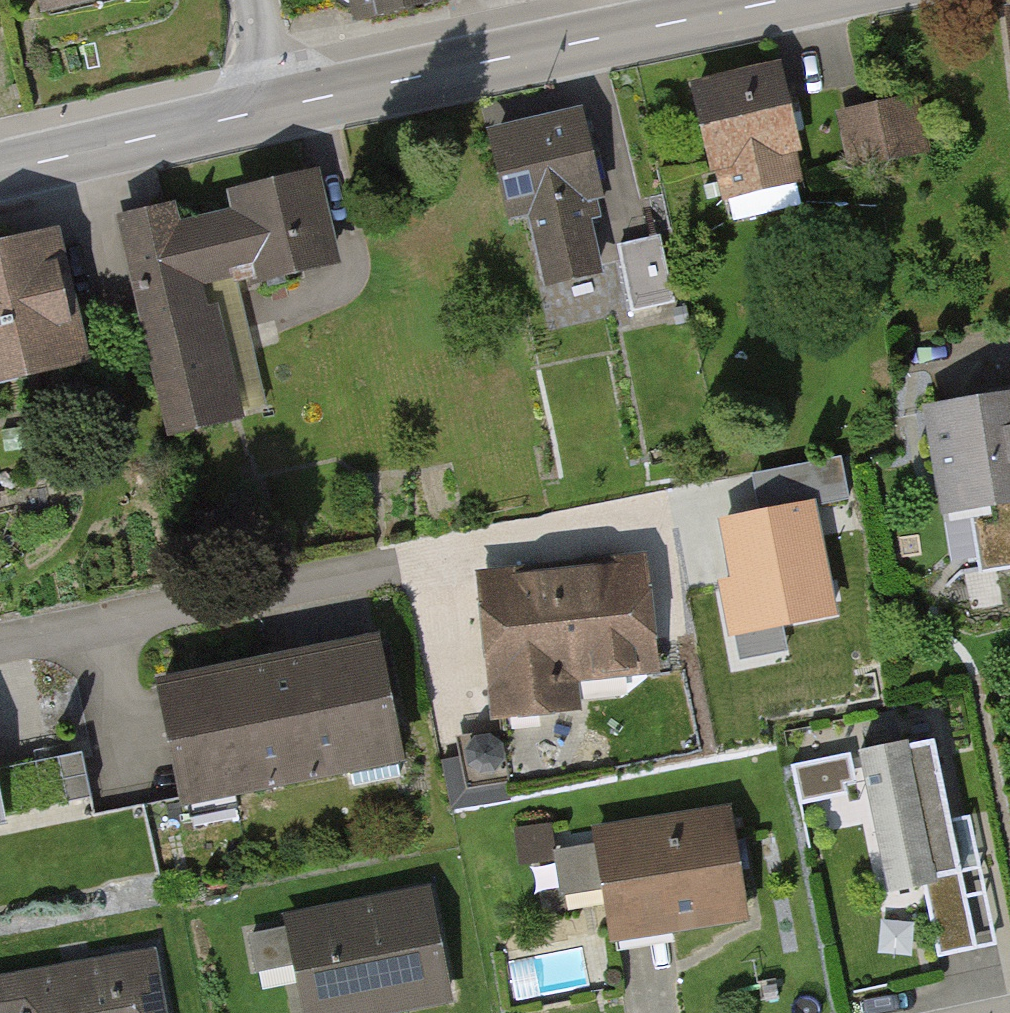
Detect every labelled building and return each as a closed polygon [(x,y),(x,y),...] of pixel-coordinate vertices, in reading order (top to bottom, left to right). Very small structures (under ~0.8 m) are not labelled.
[(33,28),(145,0),(26,0),(33,28)] [(359,13),(416,0),(356,0),(359,13)] [(781,71),(685,94),(704,176),(800,154),(781,71)] [(913,103),(834,113),(842,170),(920,160),(913,103)] [(575,111),(477,132),(494,211),(515,206),(534,292),(583,281),(567,208),(594,202),(575,111)] [(167,211),(103,224),(145,434),(223,418),(198,292),(335,264),(316,174),(210,195),(215,218),(170,227),(167,211)] [(641,306),(683,297),(667,229),(625,239),(641,306)] [(0,246),(0,390),(75,373),(43,236),(0,246)] [(934,410),(962,574),(1009,566),(1009,397),(934,410)] [(841,458),(811,463),(819,504),(849,498),(841,458)] [(830,612),(809,506),(726,521),(737,581),(724,583),(733,630),(830,612)] [(643,564),(487,579),(499,711),(590,702),(587,669),(652,663),(643,564)] [(375,647),(147,686),(168,804),(395,765),(375,647)] [(956,865),(931,733),(862,746),(887,878),(956,865)] [(63,793),(92,792),(91,750),(62,750),(63,793)] [(567,837),(526,843),(530,874),(562,870),(567,906),(600,901),(608,957),(754,936),(736,807),(588,829),(591,853),(569,856),(567,837)] [(975,875),(928,884),(941,954),(988,945),(975,875)] [(432,903),(287,932),(304,1012),(423,1012),(453,1007),(432,903)] [(148,957),(0,980),(0,1012),(156,1012),(148,957)]
